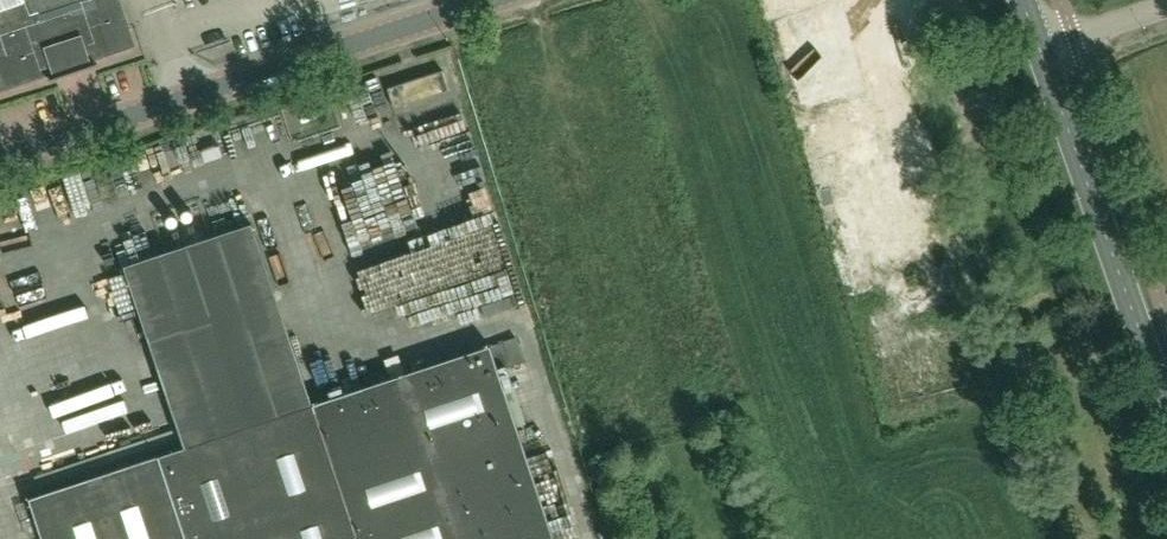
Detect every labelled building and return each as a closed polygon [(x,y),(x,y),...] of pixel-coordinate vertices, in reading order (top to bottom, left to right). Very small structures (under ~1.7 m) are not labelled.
[(18,84),(55,71),(57,77),(93,64),(91,58),(110,52),(135,43),(119,0),(0,0),(0,90),(18,84)] [(448,90),(442,71),(386,88),(392,107),(448,90)] [(540,492),(498,369),(511,365),(525,361),(516,336),(503,341),(490,346),(489,343),(455,355),(451,342),(437,346),(441,359),(414,369),(409,356),(360,372),(364,386),(312,403),(251,225),(125,268),(186,446),(30,499),(44,538),(555,538),(540,492)] [(110,407),(115,421),(150,409),(145,395),(110,407)] [(79,434),(110,419),(105,410),(74,424),(79,434)]
